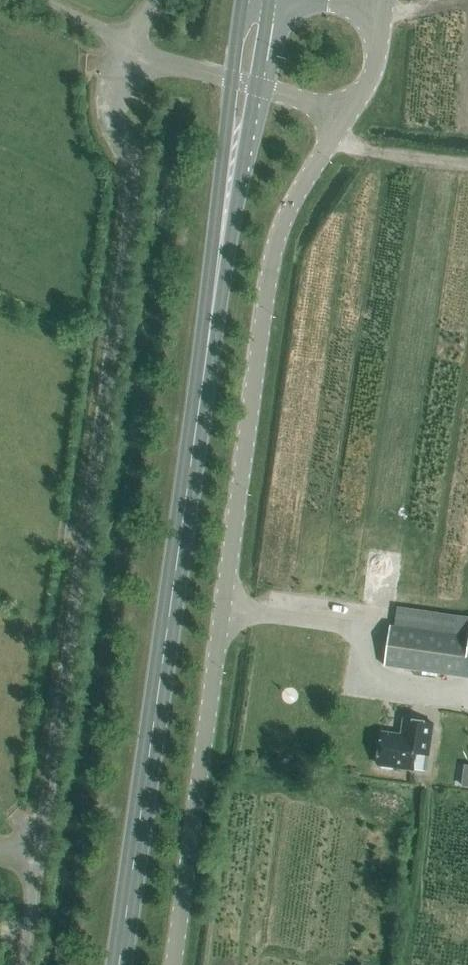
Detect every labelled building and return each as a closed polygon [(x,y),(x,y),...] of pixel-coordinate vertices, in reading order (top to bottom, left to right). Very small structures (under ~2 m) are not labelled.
[(467,649),(467,637),(390,626),(384,665),(464,677),(467,649)] [(378,765),(414,770),(416,753),(430,755),(434,724),(404,719),(402,735),(383,732),(378,765)] [(467,786),(467,763),(461,762),(458,785),(467,786)]
